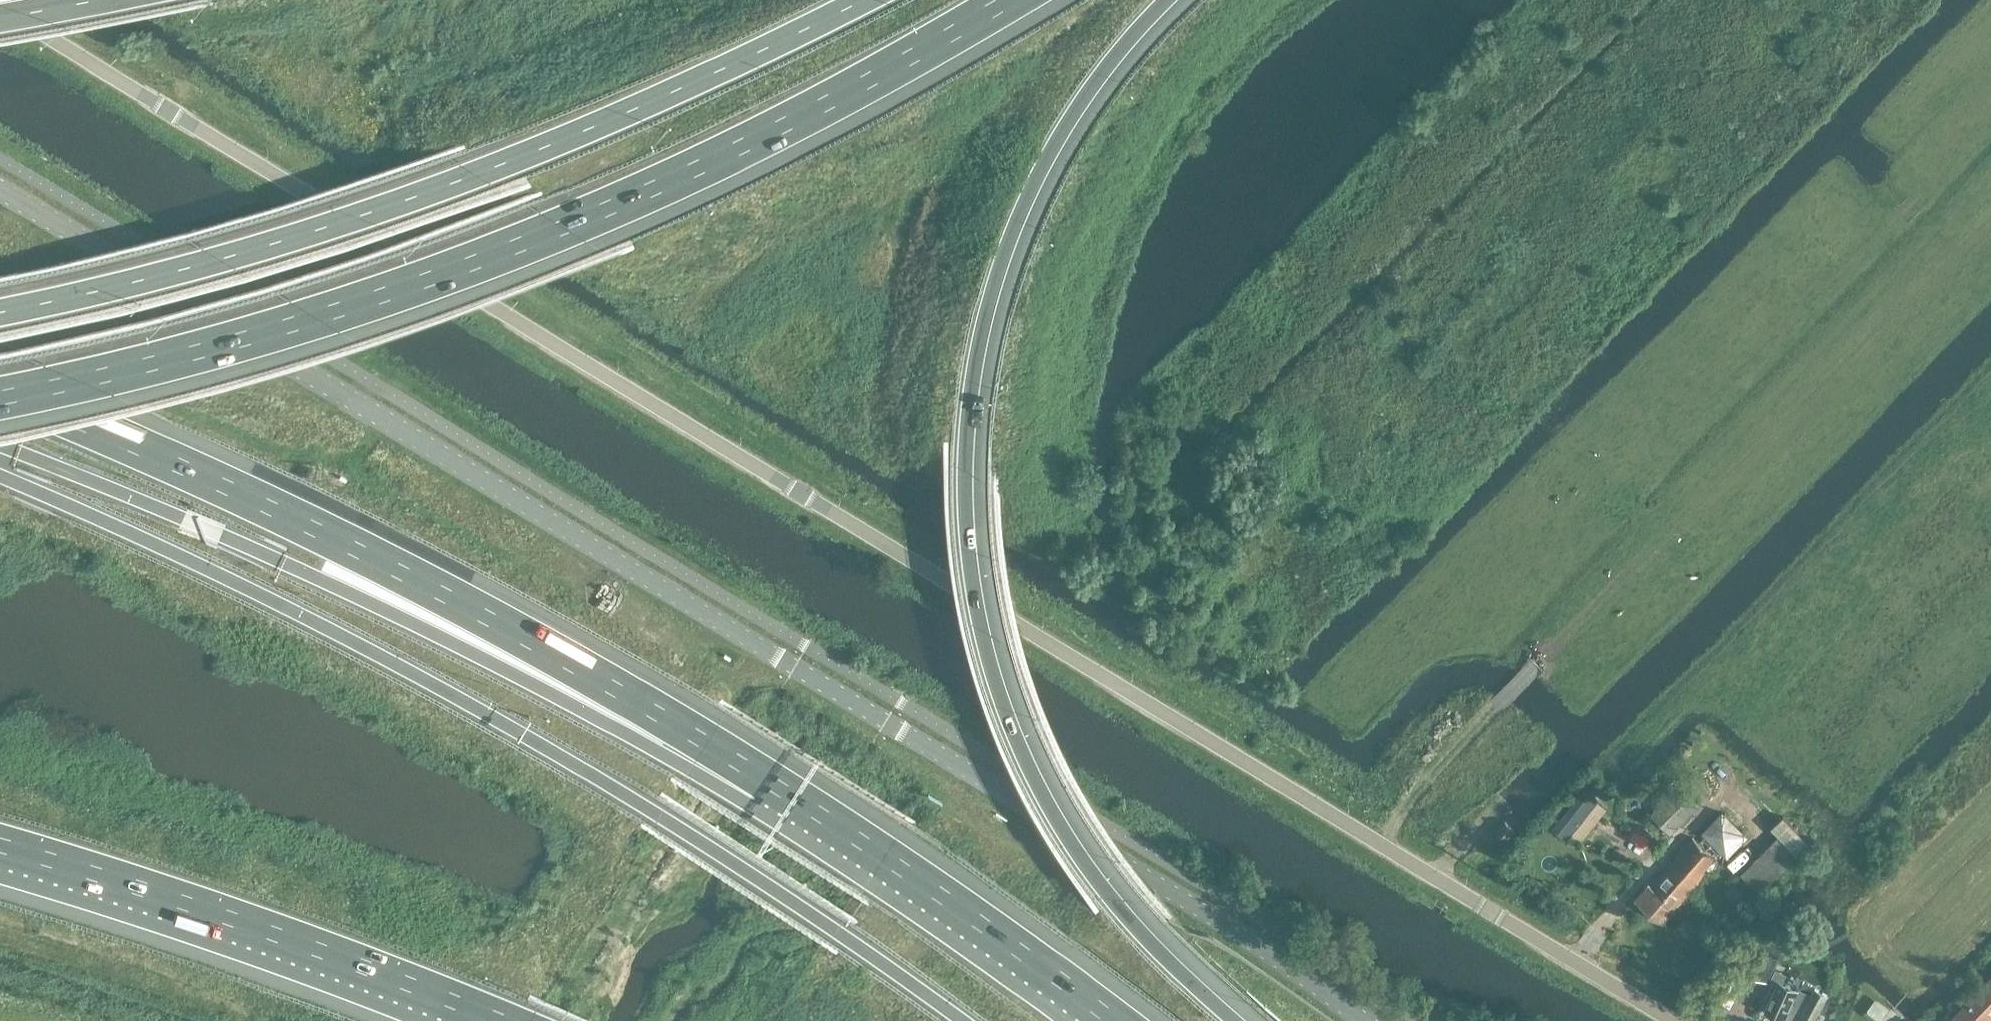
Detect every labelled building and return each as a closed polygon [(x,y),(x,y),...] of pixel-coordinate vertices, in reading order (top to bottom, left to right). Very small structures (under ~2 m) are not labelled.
[(859,684),(856,691),(881,702),(884,695),(859,684)] [(1673,832),(1699,804),(1711,791),(1690,772),(1678,784),(1651,811),(1673,832)] [(1795,852),(1807,840),(1781,813),(1769,825),(1778,834),(1739,871),(1758,891),(1797,854),(1795,852)] [(1494,829),(1506,841),(1516,831),(1504,819),(1494,829)] [(1698,842),(1691,836),(1650,882),(1648,881),(1634,896),(1662,921),(1717,859),(1712,854),(1715,851),(1717,854),(1719,852),(1703,836),(1698,842)] [(1513,864),(1516,859),(1511,856),(1508,861),(1513,864)] [(1732,884),(1724,892),(1736,902),(1743,894),(1732,884)] [(1745,968),(1768,979),(1777,955),(1756,945),(1745,968)] [(1766,1010),(1784,1018),(1787,1012),(1797,1017),(1795,1020),(1797,1020),(1814,1020),(1828,992),(1817,988),(1813,997),(1785,983),(1789,975),(1779,970),(1774,980),(1780,983),(1766,1010)] [(1990,1019),(1990,973),(1945,1020),(1989,1020),(1990,1019)]
